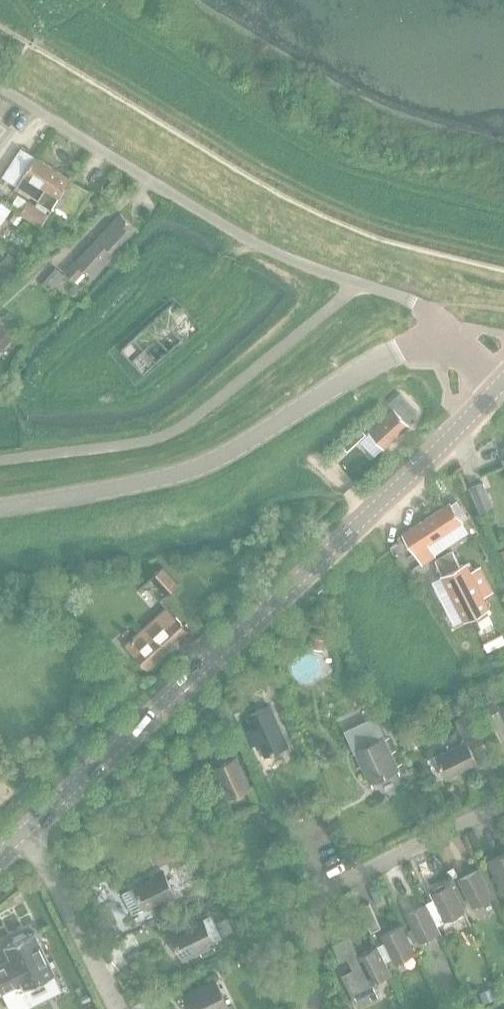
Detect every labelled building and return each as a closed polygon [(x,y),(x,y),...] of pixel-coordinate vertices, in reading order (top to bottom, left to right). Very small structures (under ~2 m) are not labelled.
[(87,190),(17,146),(0,173),(0,175),(33,196),(31,198),(35,201),(44,188),(54,194),(47,205),(69,219),(87,190)] [(38,201),(36,205),(28,200),(20,213),(39,226),(50,210),(38,201)] [(0,203),(0,224),(11,208),(1,201),(0,203)] [(84,271),(86,273),(97,262),(95,260),(125,226),(112,215),(71,259),(74,262),(64,271),(75,281),(84,271)] [(18,260),(10,252),(0,263),(0,280),(18,260)] [(46,294),(64,273),(56,266),(38,287),(46,294)] [(120,348),(142,373),(194,326),(172,301),(120,348)] [(14,351),(0,338),(0,355),(6,360),(14,351)] [(341,454),(356,470),(406,425),(392,409),(341,454)] [(358,426),(346,438),(351,444),(364,432),(358,426)] [(484,480),(470,486),(481,510),(494,504),(484,480)] [(402,534),(421,563),(443,548),(437,537),(462,521),(450,502),(402,534)] [(469,561),(459,566),(452,551),(434,560),(465,619),(468,617),(475,630),(492,621),(485,608),(487,607),(482,596),(493,590),(480,565),(473,568),(469,561)] [(150,576),(166,595),(179,583),(163,565),(150,576)] [(131,654),(143,668),(185,631),(165,608),(132,637),(140,646),(131,654)] [(470,711),(462,715),(454,700),(440,707),(449,723),(454,721),(465,742),(435,756),(446,777),(476,763),(469,748),(484,740),(470,711)] [(259,740),(266,754),(287,744),(269,706),(248,715),(253,727),(245,731),(251,743),(259,740)] [(396,766),(384,739),(381,741),(378,734),(381,733),(374,717),(345,731),(352,746),(359,743),(362,749),(355,752),(368,779),(396,766)] [(214,766),(228,797),(249,788),(235,756),(214,766)] [(503,890),(503,856),(490,864),(503,890)] [(459,879),(473,906),(492,897),(479,869),(459,879)] [(132,887),(143,908),(174,893),(163,872),(132,887)] [(425,904),(432,918),(441,913),(444,920),(464,911),(450,883),(431,893),(434,899),(425,904)] [(439,932),(432,918),(425,904),(406,913),(419,941),(439,932)] [(199,916),(172,931),(185,958),(212,944),(210,942),(220,937),(209,917),(201,922),(199,916)] [(381,934),(395,962),(414,953),(400,925),(381,934)] [(54,973),(33,931),(26,934),(21,933),(13,937),(11,941),(4,945),(11,960),(3,963),(3,961),(0,963),(0,992),(2,991),(11,1008),(19,1008),(32,1003),(24,987),(54,973)] [(376,946),(359,955),(349,935),(331,944),(340,960),(347,957),(352,969),(341,974),(358,1007),(379,996),(373,982),(390,974),(376,946)] [(193,1008),(225,1008),(226,1008),(211,980),(185,994),(193,1008)]
